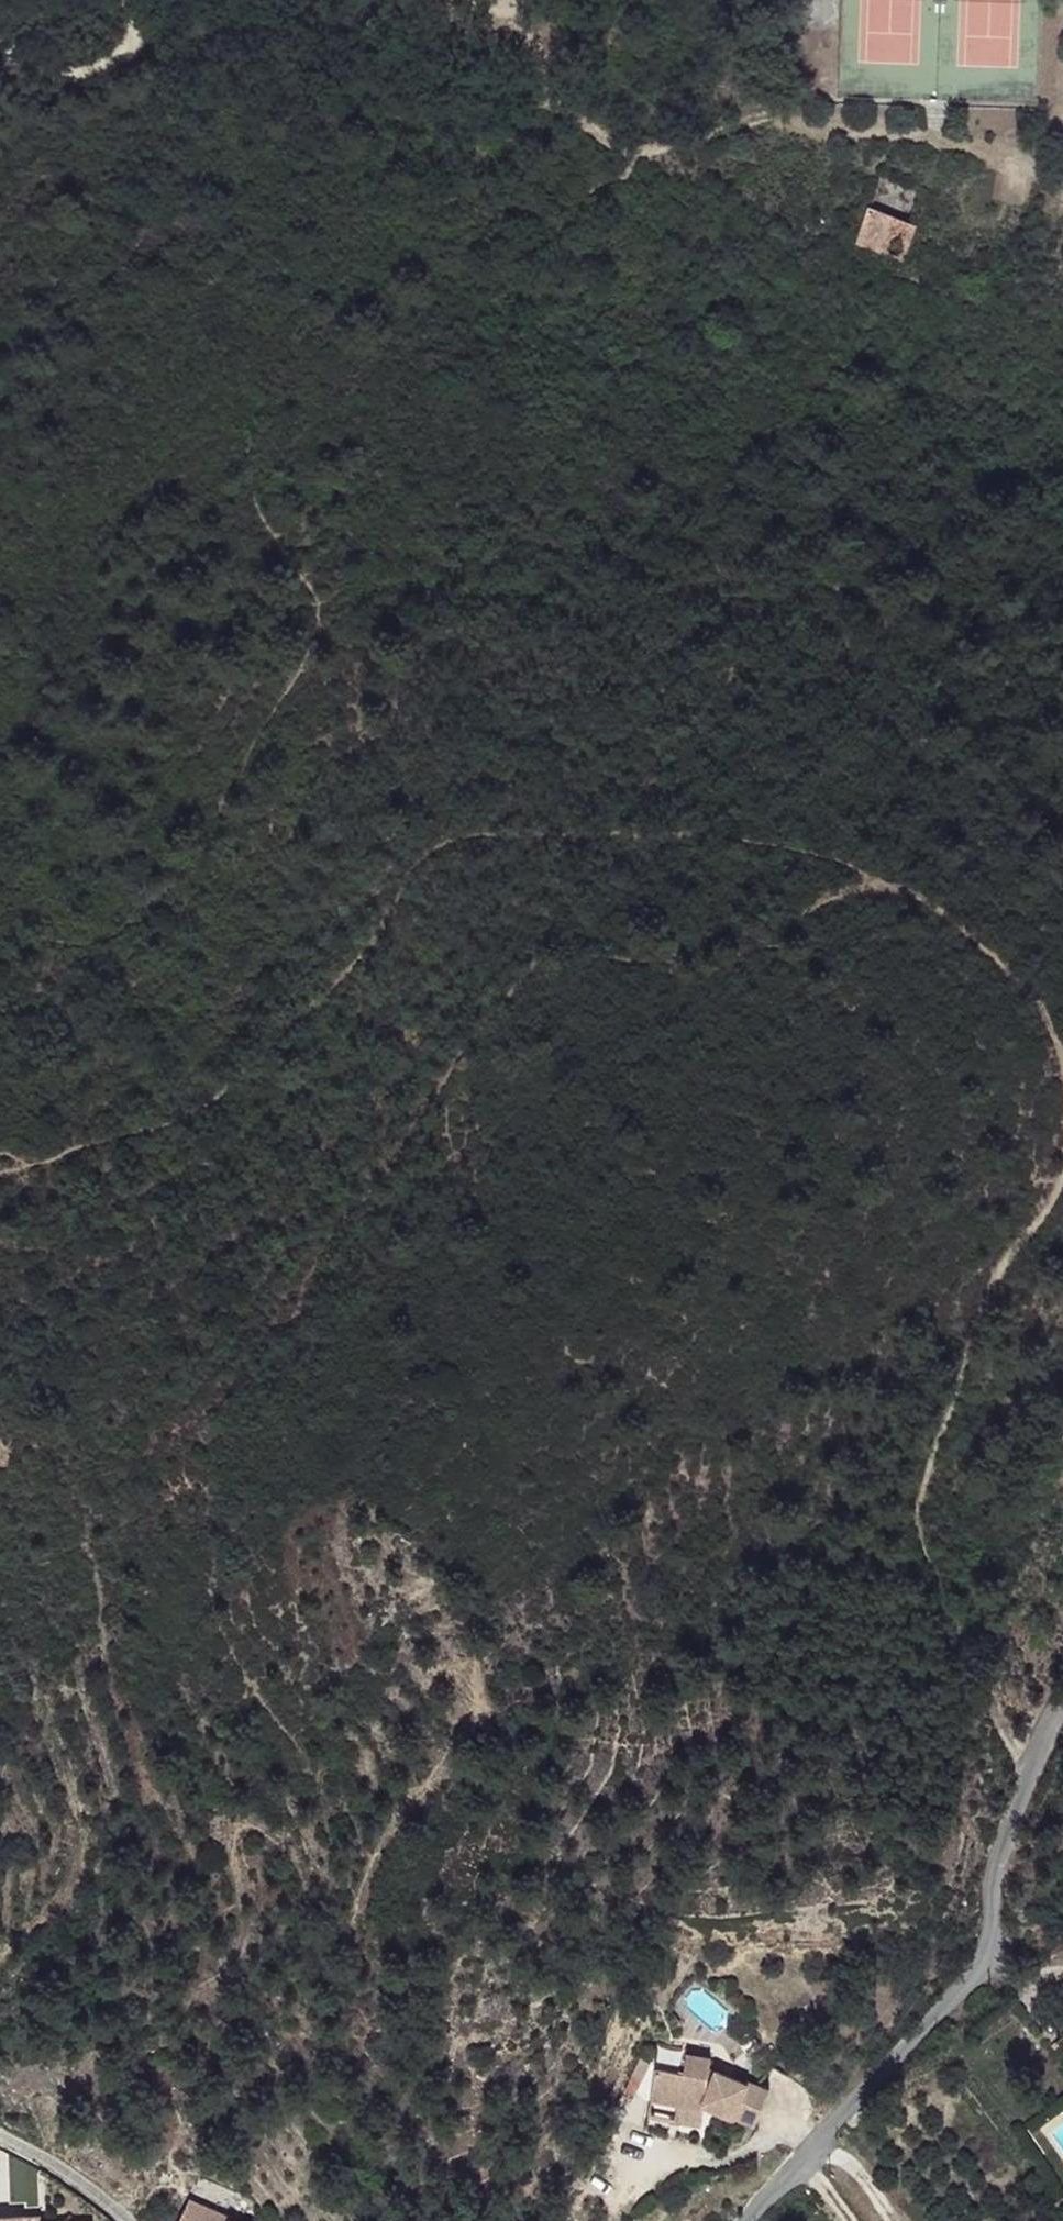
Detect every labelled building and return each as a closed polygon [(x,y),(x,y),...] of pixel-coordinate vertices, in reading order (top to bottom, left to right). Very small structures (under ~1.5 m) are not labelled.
[(917,224),(868,207),(855,243),(903,260),(907,251),(917,224)] [(383,1604),(378,1615),(380,1618),(389,1620),(394,1608),(383,1604)] [(698,2079),(669,2071),(662,2102),(686,2109),(713,2116),(714,2110),(763,2137),(779,2108),(762,2096),(758,2096),(728,2080),(723,2078),(725,2070),(702,2063),(698,2079)] [(707,2133),(713,2116),(686,2109),(681,2125),(707,2133)] [(182,2220),(232,2220),(192,2202),(182,2220)]
